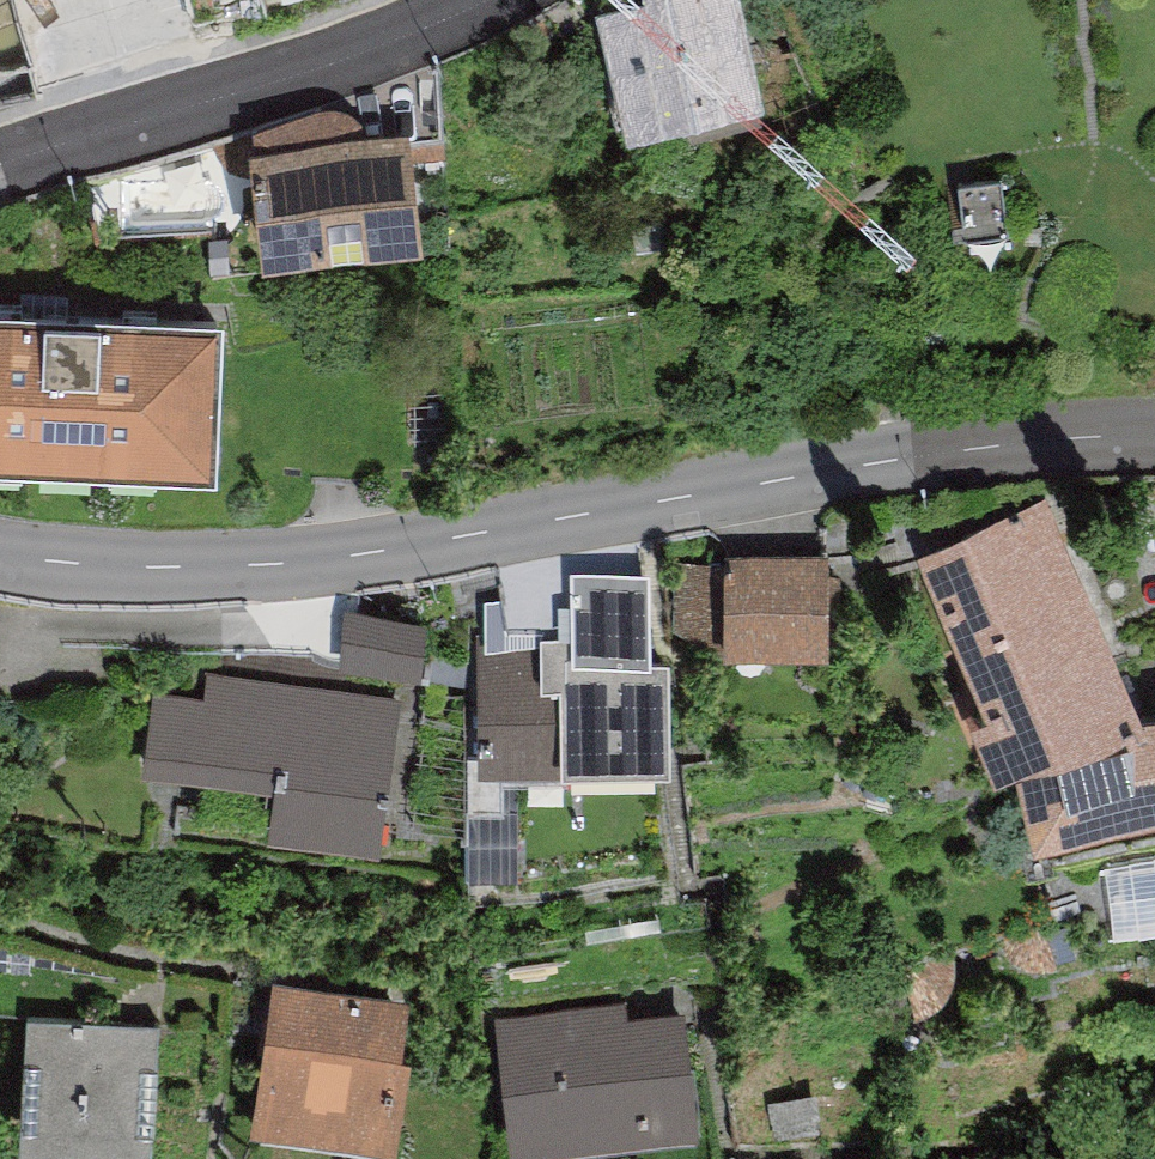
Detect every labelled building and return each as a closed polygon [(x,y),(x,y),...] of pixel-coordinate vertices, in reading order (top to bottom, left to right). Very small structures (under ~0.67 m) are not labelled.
[(628,110),(764,74),(746,0),(599,0),(628,110)] [(420,229),(410,120),(253,135),(264,245),(420,229)] [(1001,174),(958,179),(964,231),(1007,226),(1001,174)] [(213,310),(0,298),(0,451),(204,463),(213,310)] [(1035,822),(1154,800),(1154,701),(1147,702),(1046,489),(919,545),(987,695),(970,703),(996,761),(1022,772),(1035,822)] [(829,644),(829,547),(725,546),(725,561),(674,562),(674,638),(724,637),(724,643),(829,644)] [(564,753),(668,751),(666,650),(648,650),(647,567),(571,568),(572,633),(541,634),(541,644),(488,645),(488,629),(470,630),(472,765),(564,764),(564,753)] [(421,659),(427,612),(345,603),(339,650),(421,659)] [(381,848),(402,696),(206,670),(203,692),(151,685),(140,769),(271,787),(265,833),(381,848)] [(1105,864),(1115,926),(1154,922),(1154,855),(1105,864)] [(391,1136),(412,994),(275,974),(255,1116),(391,1136)] [(699,1124),(685,1003),(628,1009),(626,995),(495,1010),(511,1147),(699,1124)] [(151,1140),(160,1015),(27,1005),(18,1130),(151,1140)]
